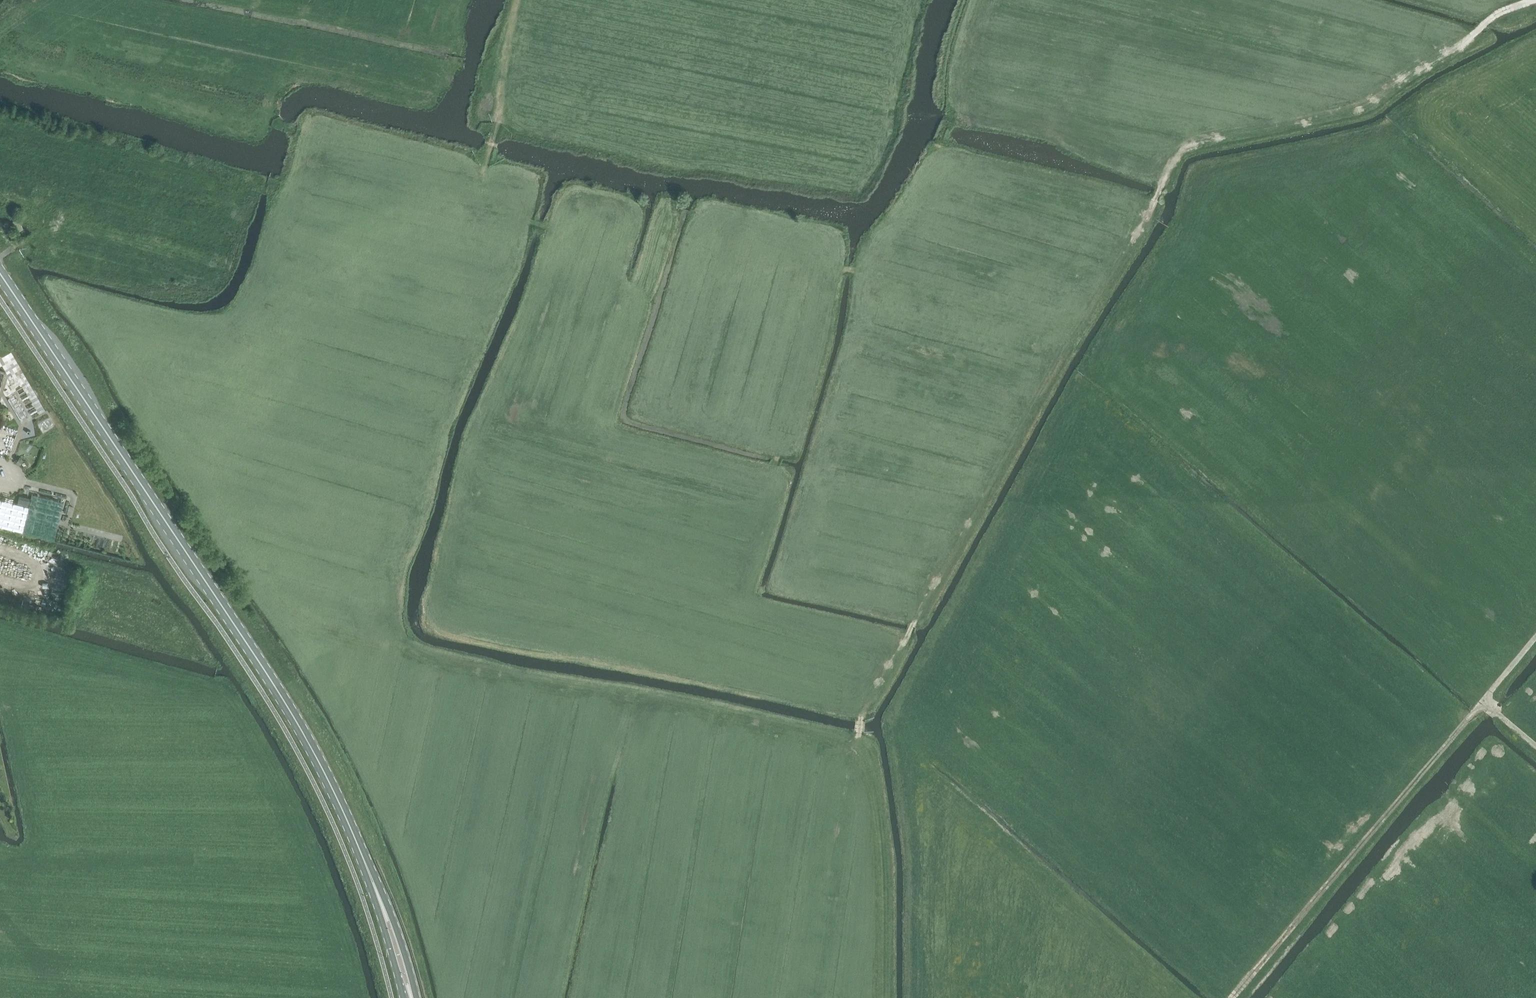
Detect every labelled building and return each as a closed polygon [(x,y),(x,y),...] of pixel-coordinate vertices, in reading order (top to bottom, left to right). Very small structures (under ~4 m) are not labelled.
[(22,532),(29,504),(0,497),(0,527),(22,532)]
